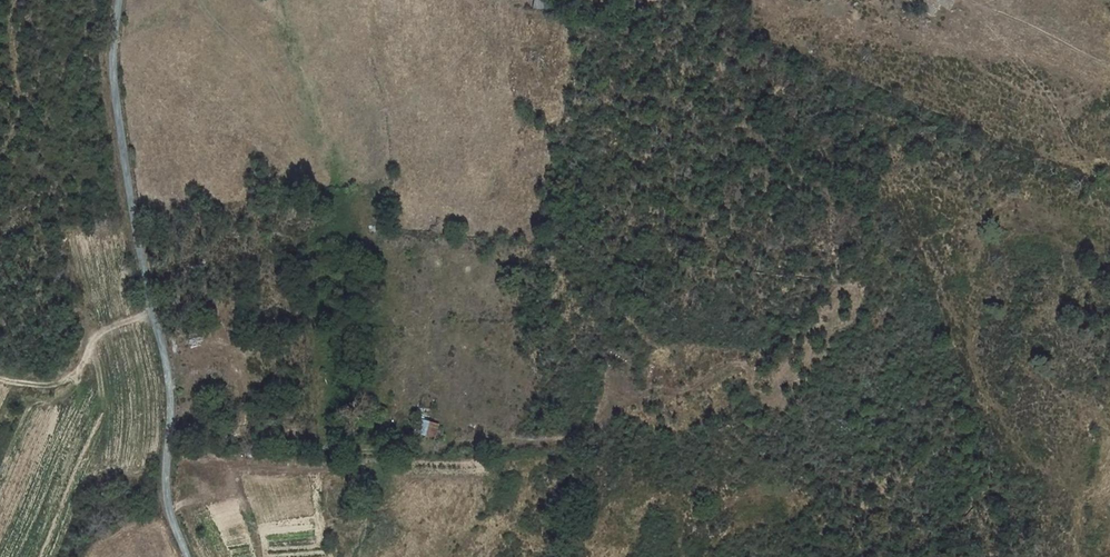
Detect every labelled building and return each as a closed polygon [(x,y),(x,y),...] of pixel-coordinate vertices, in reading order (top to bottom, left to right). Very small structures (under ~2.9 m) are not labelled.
[(938,4),(950,9),(955,0),(940,0),(938,4)] [(926,15),(932,18),(938,4),(933,1),(926,15)] [(422,396),(417,435),(439,438),(441,423),(432,422),(435,398),(422,396)]
